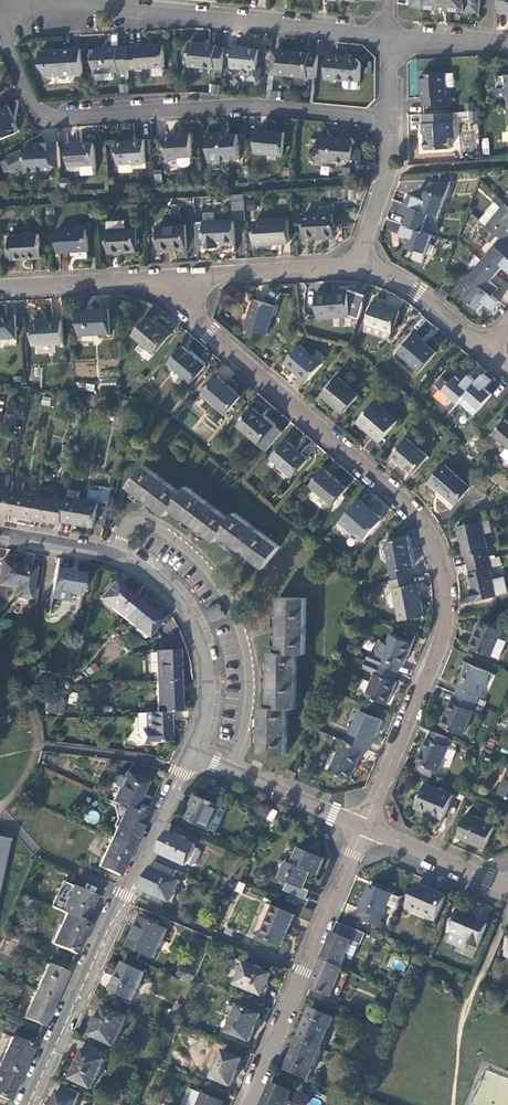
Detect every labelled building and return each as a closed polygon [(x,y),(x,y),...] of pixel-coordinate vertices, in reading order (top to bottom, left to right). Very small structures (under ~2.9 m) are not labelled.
[(411,7),(425,8),(442,9),(443,0),(412,0),(411,7)] [(450,10),(450,0),(443,0),(442,9),(450,10)] [(480,13),(481,0),(450,0),(450,10),(480,13)] [(499,13),(507,14),(507,0),(500,0),(499,13)] [(223,70),(224,48),(215,47),(215,46),(189,43),(188,53),(189,53),(188,67),(223,70)] [(128,49),(129,69),(165,67),(163,45),(152,45),(152,48),(128,49)] [(249,78),(252,81),(259,81),(262,79),(263,69),(260,66),(259,66),(260,50),(244,49),(244,47),(234,46),(232,68),(250,70),(249,78)] [(128,49),(128,47),(106,48),(106,49),(89,51),(90,60),(93,63),(95,73),(129,71),(129,69),(128,49)] [(276,75),(280,50),(272,49),(270,74),(276,75)] [(276,75),(316,79),(319,55),(309,54),(309,53),(280,50),(276,75)] [(47,77),(82,75),(81,51),(39,53),(40,67),(47,66),(47,77)] [(358,59),(351,59),(346,58),(346,56),(337,55),(336,56),(326,55),(324,79),(334,81),(334,78),(359,81),(361,64),(358,59)] [(446,73),(423,74),(424,88),(422,89),(422,98),(424,99),(425,107),(450,105),(450,95),(448,95),(447,88),(455,88),(455,75),(447,74),(446,73)] [(272,76),(268,76),(267,99),(280,99),(280,91),(272,91),(272,76)] [(219,94),(219,85),(209,84),(208,93),(219,94)] [(13,124),(10,119),(11,116),(8,107),(0,110),(0,140),(17,134),(13,124)] [(455,138),(454,113),(423,115),(424,124),(422,125),(423,136),(424,137),(426,137),(426,140),(425,142),(425,152),(450,150),(450,138),(455,138)] [(227,135),(226,134),(223,134),(223,131),(208,132),(210,160),(241,158),(240,134),(227,135)] [(283,156),(286,134),(260,131),(258,154),(283,156)] [(167,161),(179,160),(179,164),(181,167),(184,167),(187,167),(190,166),(192,163),(191,157),(193,157),(191,133),(181,134),(181,136),(166,137),(167,161)] [(347,159),(354,160),(356,143),(353,139),(338,138),(338,140),(334,140),(333,139),(332,137),(321,136),(320,149),(323,150),(323,162),(334,164),(336,162),(344,163),(347,159)] [(146,163),(144,139),(134,140),(134,142),(117,143),(119,164),(146,163)] [(96,165),(94,142),(79,144),(79,142),(67,143),(69,169),(78,169),(80,166),(96,165)] [(60,157),(59,143),(42,144),(42,145),(29,145),(26,149),(8,156),(9,159),(2,162),(6,172),(14,170),(15,172),(23,169),(25,172),(52,171),(52,168),(52,158),(60,157)] [(356,143),(354,160),(362,161),(363,149),(356,143)] [(52,168),(60,168),(60,157),(52,158),(52,168)] [(415,196),(411,205),(440,215),(452,181),(431,182),(424,199),(415,196)] [(498,195),(493,200),(496,203),(481,220),(502,238),(507,243),(507,242),(507,203),(498,195)] [(433,234),(440,215),(411,205),(402,202),(399,211),(408,215),(405,225),(433,234)] [(333,224),(332,205),(321,207),(321,214),(305,215),(306,238),(322,237),(323,238),(336,237),(335,224),(333,224)] [(205,221),(215,220),(215,213),(204,213),(205,221)] [(233,219),(215,220),(205,221),(206,248),(219,246),(219,243),(234,242),(233,219)] [(287,220),(255,222),(256,244),(289,242),(287,220)] [(397,233),(400,224),(387,220),(385,229),(397,233)] [(110,253),(138,251),(136,228),(124,229),(123,223),(108,224),(110,253)] [(185,225),(158,226),(159,250),(187,248),(185,225)] [(423,262),(433,234),(405,225),(402,234),(411,237),(408,247),(417,250),(415,259),(423,262)] [(87,228),(57,230),(58,252),(75,251),(76,257),(89,257),(87,228)] [(11,236),(11,238),(12,249),(12,259),(41,257),(39,234),(11,236)] [(496,246),(483,260),(498,274),(504,267),(507,270),(507,243),(502,238),(496,246)] [(498,274),(483,260),(470,275),(470,276),(493,295),(499,288),(492,281),(498,274)] [(493,309),(500,301),(493,295),(470,276),(458,291),(480,310),(486,303),(493,309)] [(351,317),(349,290),(338,290),(338,291),(317,293),(319,319),(351,317)] [(267,334),(276,306),(255,300),(246,327),(267,334)] [(400,311),(375,302),(368,324),(393,333),(400,311)] [(109,309),(79,311),(80,334),(110,333),(109,309)] [(0,315),(0,338),(17,337),(16,314),(0,315)] [(170,335),(149,317),(133,334),(154,353),(170,335)] [(63,320),(32,322),(34,345),(64,344),(63,320)] [(436,352),(415,335),(400,353),(420,371),(436,352)] [(322,363),(301,345),(285,362),(293,369),(295,368),(308,380),(322,363)] [(206,366),(183,347),(169,363),(191,382),(206,366)] [(492,381),(484,374),(478,381),(464,397),(480,409),(493,394),(486,388),(492,381)] [(464,397),(478,381),(471,375),(464,382),(457,376),(450,383),(443,377),(436,384),(459,403),(464,397)] [(227,415),(242,398),(241,397),(218,377),(203,394),(226,414),(227,415)] [(360,395),(340,378),(324,395),(345,412),(360,395)] [(78,389),(94,391),(94,384),(79,382),(78,389)] [(399,421),(377,402),(361,420),(372,430),(370,432),(381,442),(399,421)] [(125,428),(130,408),(120,407),(115,426),(125,428)] [(266,451),(282,433),(274,426),(254,408),(238,426),(258,444),(266,451)] [(507,419),(494,434),(505,444),(507,447),(507,419)] [(303,435),(295,447),(308,456),(316,444),(303,435)] [(429,457),(408,439),(393,456),(413,475),(429,457)] [(307,460),(287,441),(271,459),(292,477),(307,460)] [(137,493),(145,498),(151,503),(159,509),(166,514),(172,507),(178,512),(186,518),(194,524),(200,529),(208,535),(215,541),(220,534),(228,540),(236,546),(241,550),(263,567),(279,547),(236,513),(231,520),(187,486),(181,494),(145,466),(129,486),(137,493)] [(472,488),(446,466),(432,483),(457,504),(472,488)] [(346,488),(324,469),(310,486),(332,505),(346,488)] [(9,514),(13,491),(0,489),(0,512),(9,514)] [(9,514),(36,518),(40,496),(13,491),(9,514)] [(64,523),(64,520),(68,499),(40,494),(40,496),(36,518),(64,523)] [(96,523),(106,525),(111,504),(68,497),(68,499),(64,520),(96,526),(96,523)] [(382,520),(360,500),(342,522),(364,541),(382,520)] [(482,520),(485,534),(493,532),(490,519),(482,520)] [(467,555),(469,564),(491,559),(485,534),(482,520),(459,526),(465,556),(467,555)] [(393,579),(409,576),(408,568),(413,567),(408,538),(387,542),(393,579)] [(491,559),(469,564),(471,572),(470,572),(473,589),(471,589),(474,601),(497,595),(491,567),(492,567),(491,559)] [(13,587),(17,588),(16,596),(29,598),(34,568),(1,562),(0,570),(0,585),(13,587)] [(85,574),(57,569),(53,590),(81,594),(85,574)] [(411,584),(409,576),(393,579),(390,580),(392,589),(394,588),(400,621),(424,617),(418,583),(411,584)] [(100,598),(124,618),(138,601),(114,581),(100,598)] [(260,727),(261,734),(261,744),(260,753),(287,755),(287,708),(296,707),(297,653),(305,653),(306,599),(280,598),(280,616),(279,626),(279,633),(279,643),(279,652),(276,652),(271,652),(270,663),(270,673),(270,680),(270,690),(269,700),(269,707),(261,707),(261,716),(260,727)] [(138,601),(124,618),(147,637),(161,620),(138,601)] [(210,623),(225,615),(218,603),(203,610),(210,623)] [(492,655),(503,629),(481,620),(471,646),(492,655)] [(367,660),(398,672),(401,665),(403,666),(412,643),(391,634),(388,643),(381,640),(375,654),(370,652),(367,660)] [(155,652),(156,682),(179,681),(178,651),(155,652)] [(395,680),(398,672),(367,660),(364,667),(375,672),(366,695),(387,704),(397,681),(395,680)] [(460,687),(457,694),(476,702),(479,695),(480,695),(490,673),(468,663),(459,686),(460,687)] [(33,678),(34,668),(28,667),(26,676),(33,678)] [(179,681),(156,682),(157,713),(169,712),(180,711),(179,681)] [(476,702),(457,694),(454,701),(453,701),(442,726),(463,735),(474,710),(473,710),(476,702)] [(47,713),(64,714),(65,697),(47,696),(47,713)] [(366,749),(368,750),(381,720),(360,710),(346,741),(366,749)] [(169,712),(157,713),(144,713),(145,730),(140,731),(141,743),(170,742),(169,712)] [(448,745),(450,738),(432,731),(430,738),(428,738),(418,761),(419,763),(437,770),(439,771),(449,746),(448,745)] [(366,749),(346,741),(343,740),(331,770),(351,778),(360,757),(362,758),(366,749)] [(416,770),(434,778),(437,770),(419,763),(416,770)] [(288,768),(285,776),(294,780),(298,773),(297,772),(288,768)] [(125,807),(133,810),(146,782),(126,772),(124,777),(119,788),(112,801),(125,807)] [(119,788),(124,777),(119,775),(117,775),(113,783),(114,785),(119,788)] [(425,783),(417,803),(433,810),(432,813),(443,818),(453,795),(425,783)] [(211,830),(221,808),(194,796),(191,806),(193,807),(187,820),(211,830)] [(433,810),(417,803),(415,806),(432,813),(433,810)] [(131,846),(145,816),(133,810),(125,807),(112,837),(131,846)] [(89,808),(83,819),(94,825),(101,814),(89,808)] [(495,825),(468,813),(459,836),(486,847),(495,825)] [(169,832),(160,852),(186,865),(197,845),(169,832)] [(118,876),(131,846),(112,837),(98,867),(118,876)] [(324,859),(297,848),(291,864),(285,862),(277,879),(287,883),(284,891),(306,900),(310,892),(303,889),(310,872),(318,875),(324,859)] [(153,868),(143,889),(171,902),(180,880),(153,868)] [(378,926),(392,894),(384,890),(385,887),(377,884),(376,887),(370,885),(360,910),(366,913),(363,920),(378,926)] [(73,886),(61,911),(67,914),(84,922),(96,897),(73,886)] [(436,921),(447,897),(430,890),(429,893),(416,888),(407,908),(436,921)] [(281,947),(294,916),(273,907),(260,938),(281,947)] [(487,924),(458,911),(448,932),(446,938),(447,942),(465,950),(468,943),(477,947),(487,924)] [(75,954),(89,924),(84,922),(67,914),(52,943),(75,954)] [(154,959),(168,930),(144,919),(130,947),(154,959)] [(351,941),(333,933),(322,959),(340,967),(351,941)] [(316,975),(310,988),(331,998),(343,968),(340,967),(322,959),(321,961),(324,962),(319,976),(316,975)] [(132,1001),(145,973),(125,963),(111,992),(132,1001)] [(271,975),(245,964),(236,985),(255,993),(256,990),(263,993),(271,975)] [(48,965),(35,991),(54,1000),(67,973),(48,965)] [(175,975),(189,984),(194,977),(180,967),(175,975)] [(54,1000),(35,991),(23,1017),(42,1026),(54,1000)] [(176,1018),(181,1006),(177,1004),(171,1016),(176,1018)] [(260,1016),(238,1006),(227,1032),(249,1041),(260,1016)] [(114,1046),(128,1018),(104,1007),(91,1035),(114,1046)] [(311,1009),(298,1040),(321,1049),(333,1019),(311,1009)] [(0,1062),(0,1065),(20,1074),(33,1046),(12,1037),(0,1062)] [(321,1049),(298,1040),(286,1070),(308,1079),(321,1049)] [(88,1043),(84,1051),(98,1057),(101,1049),(88,1043)] [(92,1089),(109,1053),(101,1049),(98,1057),(84,1051),(71,1079),(92,1089)] [(231,1086),(242,1059),(224,1050),(212,1078),(231,1086)] [(0,1065),(0,1097),(8,1101),(20,1074),(0,1065)] [(292,1092),(270,1084),(261,1104),(286,1104),(292,1092)] [(195,1091),(189,1104),(223,1104),(224,1103),(195,1091)] [(78,1101),(59,1092),(53,1104),(76,1104),(78,1101)]
